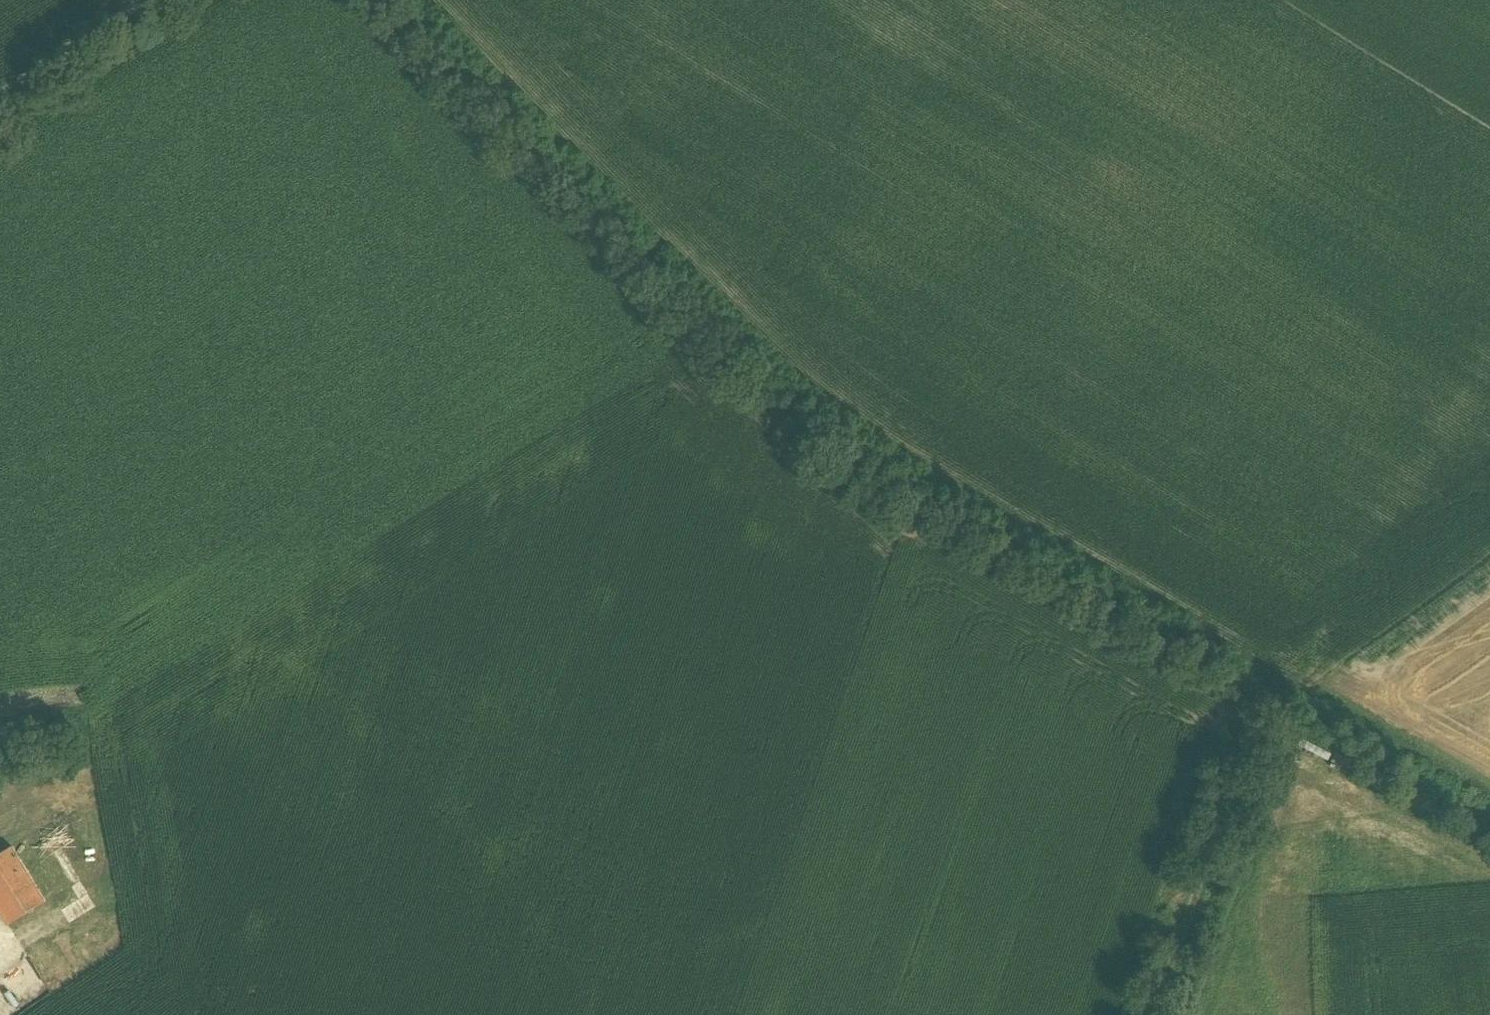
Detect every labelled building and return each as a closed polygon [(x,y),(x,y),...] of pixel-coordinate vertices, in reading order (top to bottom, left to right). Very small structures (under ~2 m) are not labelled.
[(0,833),(0,911),(9,926),(82,881),(38,809),(21,819),(18,821),(0,833)]
